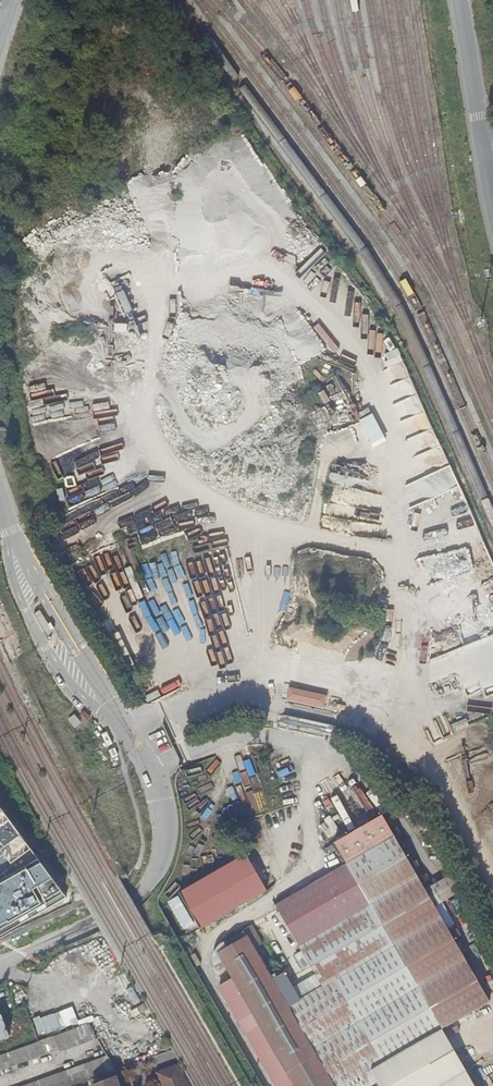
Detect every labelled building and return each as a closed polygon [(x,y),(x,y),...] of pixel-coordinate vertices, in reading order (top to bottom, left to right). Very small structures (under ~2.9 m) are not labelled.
[(189,183),(200,175),(192,164),(181,172),(189,183)] [(40,610),(34,614),(47,638),(57,633),(50,623),(48,625),(40,610)] [(68,719),(75,728),(81,723),(74,715),(68,719)] [(71,895),(39,852),(15,818),(0,799),(0,937),(71,895)] [(377,1083),(379,1085),(477,1085),(458,1053),(445,1031),(464,1019),(491,1003),(435,906),(424,886),(383,813),(332,843),(345,864),(278,907),(317,973),(297,986),(286,973),(275,979),(251,935),(220,951),(235,977),(298,1085),(345,1085),(347,1085),(372,1085),(377,1083)] [(247,854),(179,890),(198,928),(267,891),(247,854)] [(450,872),(424,886),(435,906),(461,892),(450,872)] [(235,977),(220,987),(277,1085),(298,1085),(235,977)] [(40,1035),(67,1026),(60,1009),(34,1019),(40,1035)] [(9,1037),(2,1015),(0,1016),(0,1040),(9,1037)] [(87,1025),(77,1028),(54,1037),(58,1050),(59,1052),(96,1039),(87,1025)] [(30,1045),(0,1056),(0,1071),(58,1050),(54,1037),(52,1037),(38,1042),(30,1045)] [(117,1072),(106,1055),(25,1085),(76,1085),(92,1081),(115,1072),(117,1072)] [(181,1066),(176,1057),(156,1065),(159,1074),(181,1066)] [(159,1074),(163,1085),(188,1085),(181,1066),(159,1074)] [(115,1072),(92,1081),(94,1085),(120,1085),(115,1072)]
